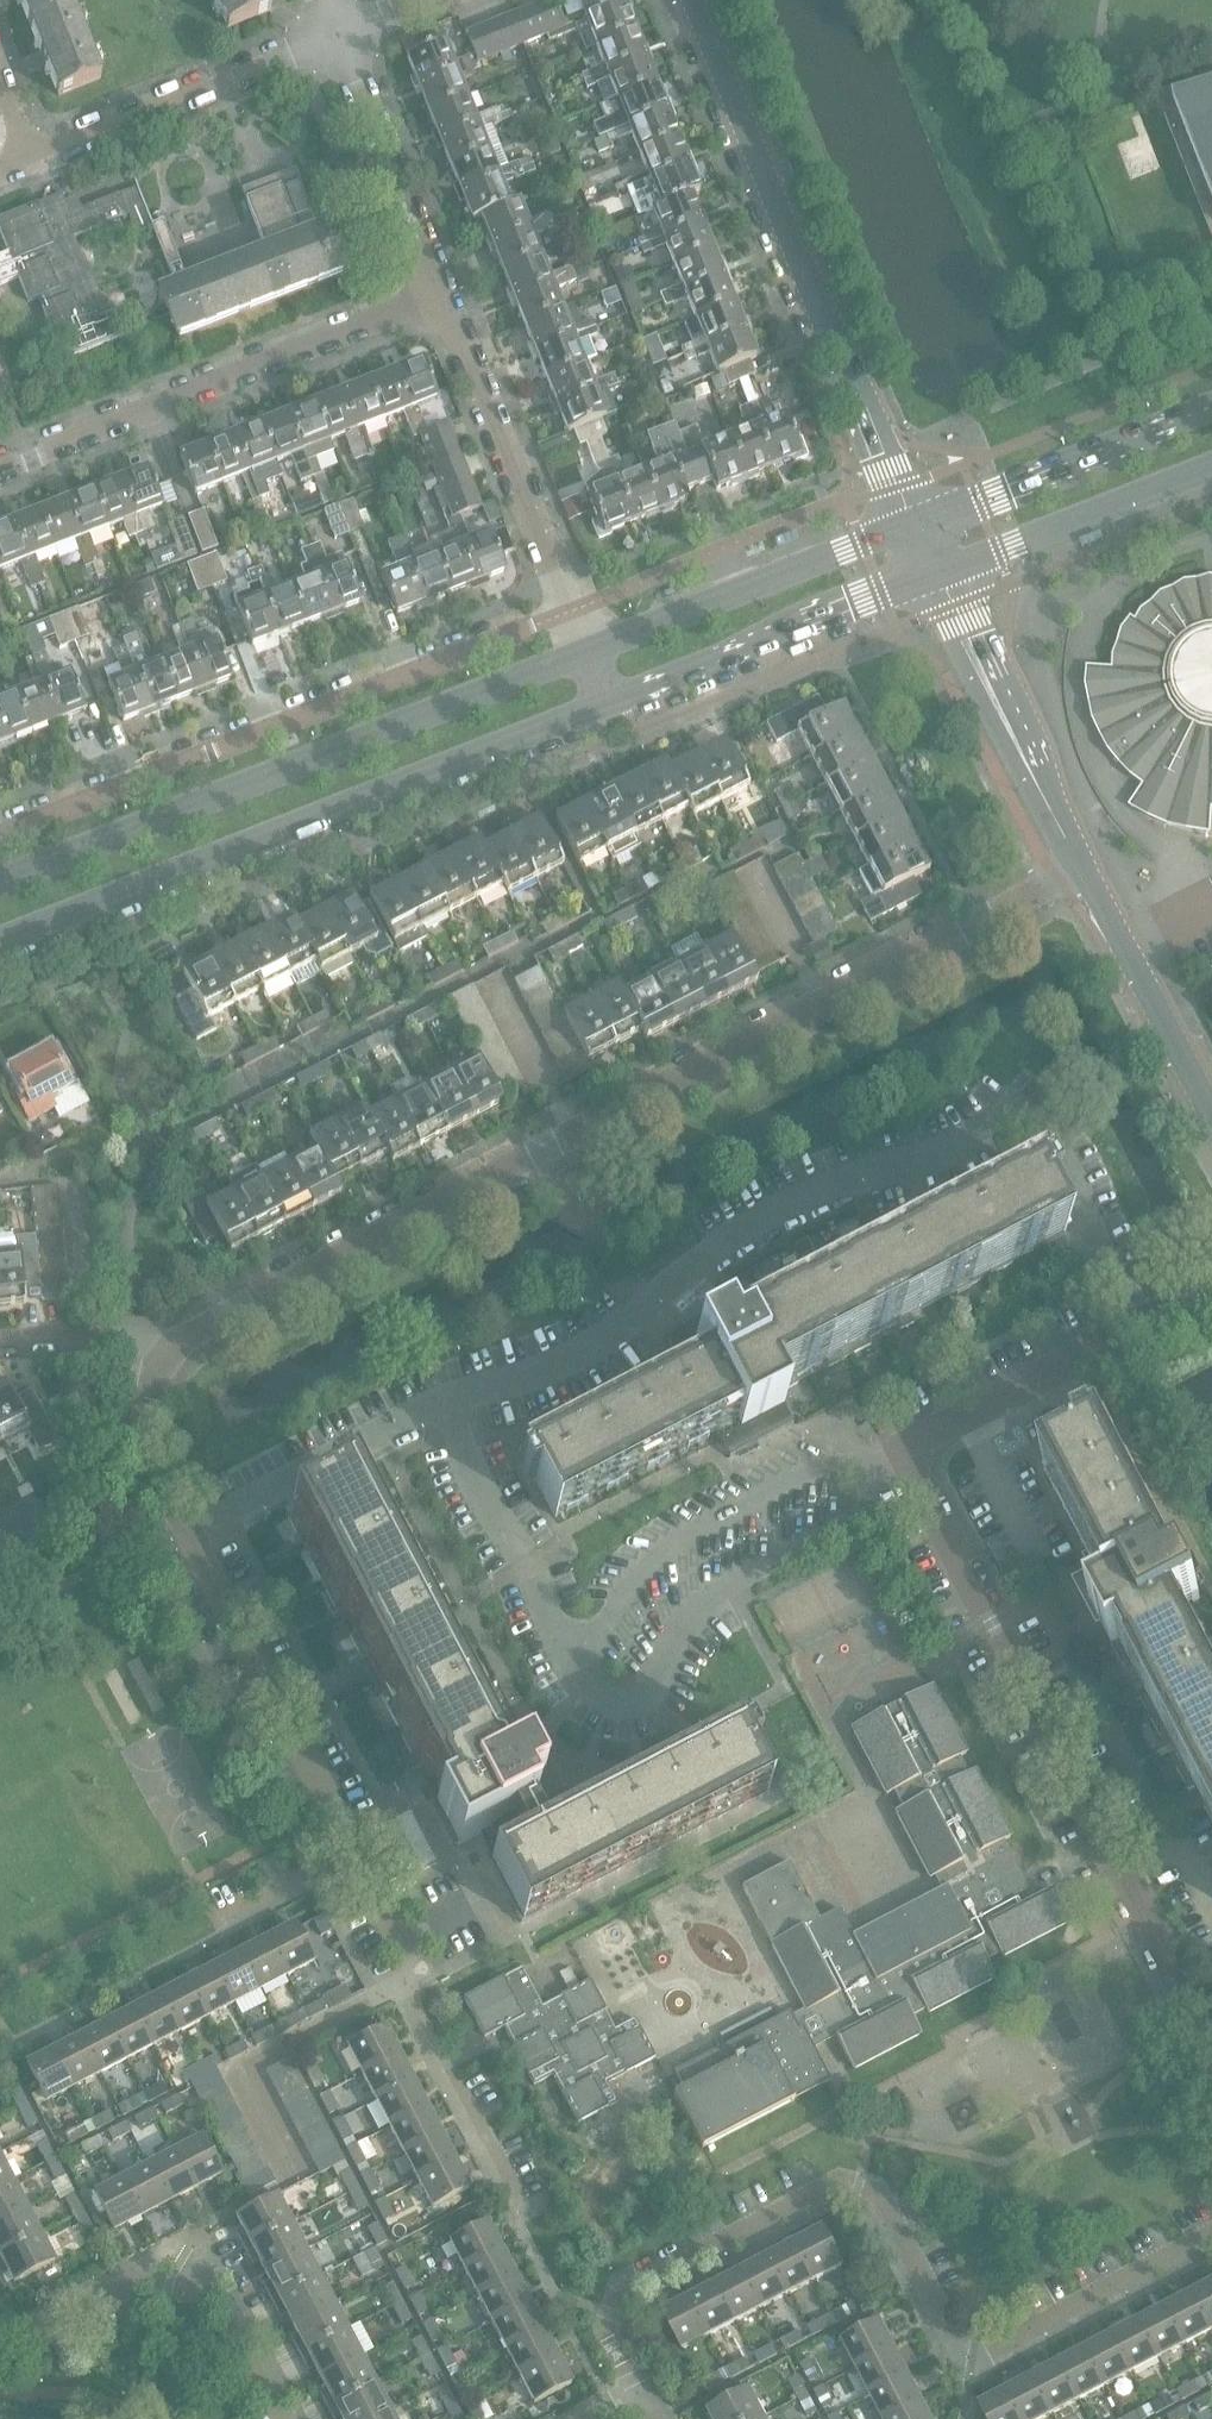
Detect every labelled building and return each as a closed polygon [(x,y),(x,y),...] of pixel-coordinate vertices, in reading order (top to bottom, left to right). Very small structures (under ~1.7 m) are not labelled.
[(30,26),(72,8),(69,0),(20,0),(30,26)] [(228,28),(270,11),(266,0),(216,0),(228,28)] [(513,16),(524,43),(525,45),(547,36),(549,42),(567,35),(565,28),(562,21),(553,0),(513,16)] [(562,21),(565,28),(624,4),(622,0),(578,0),(583,13),(562,21)] [(624,4),(565,28),(567,35),(578,31),(586,51),(635,31),(624,4)] [(72,8),(30,26),(58,96),(101,79),(72,8)] [(493,24),(504,51),(508,49),(517,46),(507,19),(493,24)] [(480,29),(490,56),(498,53),(504,51),(493,24),(480,29)] [(419,86),(455,71),(477,63),(477,62),(474,55),(452,64),(444,44),(443,43),(437,29),(417,37),(423,52),(407,59),(419,86)] [(490,56),(480,29),(466,35),(474,55),(477,62),(490,56)] [(605,66),(583,75),(586,82),(645,57),(635,31),(586,51),(598,47),(605,66)] [(512,60),(508,49),(504,51),(498,53),(502,63),(512,60)] [(545,66),(541,57),(532,61),(535,70),(545,66)] [(605,106),(619,100),(657,85),(645,57),(586,82),(588,88),(596,85),(605,106)] [(455,71),(419,86),(429,113),(466,99),(457,78),(480,69),(477,63),(455,71)] [(1211,237),(1211,73),(1156,94),(1211,237)] [(557,93),(553,82),(542,87),(546,98),(557,93)] [(607,136),(667,112),(657,85),(619,100),(627,121),(605,130),(607,136)] [(466,99),(429,113),(440,140),(498,117),(496,110),(474,119),(466,99)] [(513,118),(510,112),(499,116),(501,123),(513,118)] [(641,154),(678,139),(667,112),(607,136),(610,143),(633,134),(641,154)] [(451,167),(487,152),(500,147),(492,127),(501,123),(498,117),(440,140),(451,167)] [(540,131),(537,123),(536,122),(524,127),(527,136),(540,131)] [(580,147),(576,138),(571,136),(563,139),(568,152),(580,147)] [(629,190),(689,166),(678,139),(641,154),(649,174),(627,183),(629,190)] [(487,152),(451,167),(462,194),(520,170),(517,164),(508,168),(500,147),(487,152)] [(532,165),(529,159),(518,163),(520,170),(532,165)] [(535,172),(532,165),(520,170),(523,177),(535,172)] [(662,208),(691,196),(700,193),(689,166),(629,190),(632,197),(654,188),(662,208)] [(473,221),(482,218),(509,207),(501,186),(523,177),(520,170),(462,194),(473,221)] [(595,191),(588,174),(577,179),(583,196),(595,191)] [(325,227),(318,229),(299,179),(269,191),(267,185),(255,190),(257,195),(246,200),(246,201),(247,201),(266,250),(186,281),(182,270),(172,274),(170,275),(173,281),(175,286),(161,291),(161,289),(159,290),(179,340),(180,339),(179,337),(343,273),(344,275),(345,274),(326,224),(324,225),(325,227)] [(122,333),(115,314),(108,317),(83,257),(81,258),(73,239),(128,216),(136,235),(154,228),(137,188),(70,215),(66,206),(62,195),(0,220),(0,233),(9,254),(0,258),(0,286),(18,278),(28,303),(38,299),(54,339),(64,335),(73,357),(124,337),(123,333),(122,333)] [(643,248),(702,224),(691,196),(662,208),(653,211),(661,232),(640,241),(643,248)] [(493,245),(551,221),(548,215),(527,224),(519,203),(509,207),(482,218),(493,245)] [(553,228),(567,223),(564,216),(551,221),(553,228)] [(551,221),(493,245),(504,273),(541,258),(532,236),(553,228),(551,221)] [(675,266),(713,251),(702,224),(643,248),(645,254),(667,245),(675,266)] [(619,243),(613,227),(601,232),(607,248),(619,243)] [(162,228),(155,231),(162,249),(169,246),(162,228)] [(664,301),(724,277),(713,251),(675,266),(683,286),(661,295),(664,301)] [(541,258),(504,273),(514,299),(572,275),(570,268),(548,277),(541,258)] [(585,270),(582,263),(570,268),(572,275),(585,270)] [(629,268),(617,273),(622,285),(634,280),(629,268)] [(591,280),(587,269),(585,270),(572,275),(575,282),(577,286),(591,280)] [(572,275),(514,299),(525,326),(562,311),(554,290),(575,282),(572,275)] [(697,320),(734,304),(724,277),(664,301),(667,308),(688,299),(697,320)] [(686,355),(745,331),(734,304),(697,320),(685,324),(693,344),(683,348),(686,355)] [(536,352),(595,328),(593,322),(582,326),(574,306),(562,311),(525,326),(536,352)] [(595,328),(536,352),(547,380),(584,365),(597,360),(589,338),(598,335),(595,328)] [(745,331),(686,355),(688,362),(710,353),(719,374),(724,371),(750,361),(756,359),(745,331)] [(660,352),(650,356),(655,367),(665,363),(666,362),(662,351),(660,352)] [(648,370),(643,357),(632,362),(637,374),(648,370)] [(395,372),(421,437),(427,434),(417,408),(439,400),(423,361),(395,372)] [(750,361),(724,371),(726,376),(730,386),(738,383),(747,379),(756,375),(750,361)] [(584,365),(547,380),(557,406),(617,382),(614,376),(592,385),(584,365)] [(368,383),(383,422),(404,414),(414,440),(421,437),(395,372),(368,383)] [(730,386),(726,376),(712,381),(716,391),(730,386)] [(756,403),(747,379),(738,383),(747,407),(756,403)] [(670,380),(662,384),(666,395),(674,392),(670,380)] [(568,433),(574,431),(601,420),(617,414),(609,393),(620,389),(617,382),(557,406),(568,433)] [(341,394),(367,458),(368,458),(373,456),(362,430),(383,422),(368,383),(341,394)] [(710,397),(706,388),(693,393),(697,402),(710,397)] [(659,398),(656,389),(644,394),(647,403),(659,398)] [(314,404),(329,443),(345,437),(355,463),(367,458),(341,394),(314,404)] [(747,407),(772,468),(789,462),(790,465),(809,458),(802,441),(796,444),(786,417),(780,404),(760,412),(756,403),(747,407)] [(287,415),(313,479),(320,476),(314,461),(333,453),(329,443),(314,404),(287,415)] [(730,440),(745,479),(746,482),(760,476),(759,474),(772,468),(747,407),(738,410),(743,422),(740,423),(744,434),(730,440)] [(260,426),(275,464),(290,458),(301,484),(313,479),(287,415),(260,426)] [(588,494),(598,521),(592,523),(599,541),(619,533),(618,529),(633,523),(617,485),(609,461),(601,438),(607,435),(601,420),(574,431),(580,445),(586,443),(595,467),(601,474),(587,486),(585,486),(588,494)] [(699,487),(678,435),(674,425),(647,435),(660,468),(645,474),(661,515),(675,509),(674,507),(688,501),(685,492),(699,487)] [(275,464),(260,426),(233,436),(259,500),(271,495),(264,477),(278,472),(275,464)] [(427,434),(421,437),(427,453),(449,510),(453,518),(459,516),(480,508),(448,426),(427,434)] [(678,435),(699,487),(713,481),(717,490),(731,485),(732,487),(746,482),(745,479),(730,440),(714,446),(709,433),(701,436),(698,428),(678,435)] [(206,447),(221,485),(243,477),(253,503),(259,500),(233,436),(206,447)] [(221,485),(206,447),(180,457),(195,496),(221,485)] [(372,469),(368,458),(367,458),(355,463),(360,474),(372,469)] [(661,515),(645,474),(623,482),(619,473),(623,472),(618,458),(609,461),(617,485),(633,523),(646,518),(647,520),(661,515)] [(120,480),(146,545),(153,542),(148,532),(155,529),(148,512),(163,506),(148,469),(120,480)] [(437,478),(435,473),(424,477),(426,483),(429,490),(440,486),(437,478)] [(320,476),(313,479),(323,506),(329,504),(325,495),(327,494),(320,476)] [(146,545),(120,480),(94,490),(108,528),(122,522),(129,539),(135,537),(140,547),(146,545)] [(108,528),(94,490),(67,501),(92,565),(98,563),(88,536),(108,528)] [(315,508),(309,491),(290,499),(297,515),(315,508)] [(590,515),(586,505),(581,506),(578,499),(561,505),(568,523),(590,515)] [(270,525),(260,500),(253,503),(263,528),(270,525)] [(92,565),(67,501),(40,512),(55,550),(75,541),(86,568),(92,565)] [(352,501),(338,507),(349,533),(362,528),(352,501)] [(497,504),(484,509),(490,524),(503,519),(497,504)] [(338,507),(324,512),(335,539),(349,533),(338,507)] [(430,540),(431,545),(450,594),(478,583),(453,518),(449,510),(442,513),(450,533),(430,540)] [(55,550),(40,512),(12,523),(38,586),(44,584),(34,558),(55,550)] [(203,513),(192,517),(189,519),(202,552),(216,547),(203,513)] [(470,542),(459,516),(453,518),(478,583),(504,573),(505,575),(507,574),(500,557),(514,552),(505,530),(490,536),(490,535),(470,542)] [(196,555),(183,521),(170,527),(183,560),(196,555)] [(12,523),(0,527),(0,571),(21,563),(31,589),(38,586),(12,523)] [(398,534),(424,604),(450,594),(431,545),(411,553),(403,532),(398,534)] [(424,604),(398,534),(389,537),(402,569),(381,577),(397,615),(424,604)] [(309,549),(334,614),(361,603),(345,565),(341,554),(326,560),(320,545),(309,549)] [(334,614),(309,549),(301,552),(306,565),(300,567),(305,580),(292,585),(307,625),(334,614)] [(215,554),(203,559),(214,586),(226,582),(215,554)] [(157,570),(152,559),(143,562),(147,574),(157,570)] [(203,559),(187,565),(198,593),(214,586),(203,559)] [(255,571),(280,635),(307,625),(292,585),(277,591),(272,579),(265,582),(260,569),(255,571)] [(280,635),(255,571),(247,574),(253,587),(248,589),(250,593),(236,598),(239,606),(236,607),(252,646),(280,635)] [(155,591),(150,579),(132,587),(137,598),(155,591)] [(1136,624),(1135,623),(1136,623),(1130,619),(1130,620),(1129,620),(1130,621),(1118,645),(1113,671),(1088,669),(1088,671),(1089,671),(1091,703),(1090,703),(1090,704),(1091,704),(1102,735),(1101,735),(1101,736),(1102,735),(1120,762),(1120,763),(1120,764),(1121,763),(1145,784),(1145,785),(1146,786),(1146,785),(1176,799),(1175,800),(1176,801),(1177,800),(1209,806),(1208,807),(1209,807),(1210,807),(1210,806),(1211,806),(1211,582),(1198,583),(1198,582),(1197,582),(1197,583),(1174,591),(1174,590),(1173,590),(1173,591),(1153,605),(1152,604),(1152,605),(1152,606),(1136,624)] [(78,608),(66,613),(76,640),(89,635),(78,608)] [(66,613),(51,619),(62,646),(76,640),(66,613)] [(181,628),(205,690),(233,680),(212,629),(196,635),(192,624),(181,628)] [(164,664),(179,701),(205,690),(181,628),(174,631),(184,656),(164,664)] [(124,640),(126,646),(127,649),(152,712),(179,701),(164,664),(149,670),(136,635),(124,640)] [(45,653),(42,644),(31,648),(34,657),(45,653)] [(152,712),(127,649),(126,646),(113,651),(124,679),(109,685),(123,723),(152,712)] [(35,659),(60,722),(86,712),(71,675),(56,681),(46,655),(35,659)] [(60,722),(35,659),(29,661),(39,687),(18,695),(33,732),(60,722)] [(18,695),(0,702),(0,729),(5,743),(33,732),(18,695)] [(826,714),(818,697),(766,725),(777,745),(800,733),(813,756),(858,733),(843,705),(826,714)] [(813,756),(827,784),(872,760),(858,733),(813,756)] [(698,755),(723,803),(750,789),(725,741),(698,755)] [(670,770),(695,817),(723,803),(698,755),(670,770)] [(827,784),(841,811),(887,788),(872,760),(827,784)] [(635,777),(660,824),(690,809),(694,817),(695,817),(670,770),(666,761),(635,777)] [(609,791),(634,838),(660,824),(635,777),(609,791)] [(841,811),(855,839),(901,815),(887,788),(841,811)] [(782,807),(792,802),(785,789),(775,794),(782,807)] [(584,804),(608,851),(613,860),(639,847),(634,838),(609,791),(584,804)] [(782,807),(791,823),(801,818),(792,802),(782,807)] [(608,851),(584,804),(555,819),(580,866),(608,851)] [(855,839),(869,866),(915,842),(901,815),(855,839)] [(537,880),(565,866),(539,819),(512,833),(537,880)] [(537,880),(512,833),(485,847),(480,839),(478,840),(503,886),(504,886),(508,895),(537,880)] [(451,854),(476,901),(491,893),(503,886),(478,840),(451,854)] [(745,848),(750,857),(766,849),(761,840),(745,848)] [(915,842),(869,866),(859,872),(873,899),(861,905),(870,923),(922,896),(913,880),(930,870),(915,842)] [(804,849),(811,863),(812,863),(822,858),(814,844),(804,849)] [(750,857),(745,848),(732,855),(737,864),(750,857)] [(424,868),(449,915),(476,901),(451,854),(424,868)] [(683,862),(688,872),(703,864),(698,854),(683,862)] [(780,881),(805,868),(804,867),(799,856),(773,869),(780,881)] [(786,894),(812,880),(813,882),(829,872),(822,858),(812,863),(811,863),(804,867),(805,868),(780,881),(786,894)] [(688,872),(683,862),(669,868),(674,879),(688,872)] [(397,883),(421,929),(449,915),(424,868),(397,883)] [(733,874),(709,887),(715,900),(740,887),(733,874)] [(819,893),(813,882),(812,880),(786,894),(793,907),(819,893)] [(673,888),(678,899),(694,891),(687,881),(673,888)] [(628,890),(633,900),(647,893),(642,882),(628,890)] [(421,929),(397,883),(370,897),(394,943),(421,929)] [(722,913),(747,900),(740,887),(715,900),(722,913)] [(678,899),(673,888),(658,896),(664,907),(678,899)] [(633,900),(628,890),(613,898),(618,908),(633,900)] [(800,920),(825,906),(819,893),(793,907),(800,920)] [(325,910),(350,957),(363,950),(366,955),(376,958),(393,950),(368,903),(359,908),(352,895),(325,910)] [(728,925),(753,912),(747,900),(722,913),(728,925)] [(806,932),(832,919),(825,906),(800,920),(806,932)] [(298,924),(321,972),(326,980),(354,965),(350,957),(325,910),(298,924)] [(618,917),(623,928),(638,920),(633,910),(618,917)] [(735,938),(760,925),(753,912),(728,925),(734,937),(735,938)] [(557,920),(562,930),(577,922),(572,913),(557,920)] [(265,930),(290,977),(294,986),(321,972),(298,924),(293,915),(265,930)] [(623,928),(618,917),(603,925),(609,935),(623,928)] [(825,939),(838,932),(832,919),(806,932),(813,945),(825,939)] [(562,930),(557,920),(542,927),(547,937),(562,930)] [(741,951),(766,937),(760,925),(735,938),(741,951)] [(238,945),(262,992),(290,977),(265,930),(238,945)] [(498,942),(504,952),(519,944),(513,934),(498,942)] [(706,951),(730,996),(733,995),(733,997),(745,991),(744,989),(758,982),(754,976),(748,963),(741,951),(735,938),(734,937),(706,951)] [(748,963),(773,950),(766,937),(741,951),(748,963)] [(563,946),(568,956),(583,948),(578,938),(563,946)] [(831,948),(825,939),(813,945),(809,947),(814,957),(831,948)] [(504,952),(498,942),(484,950),(489,960),(504,952)] [(210,959),(235,1006),(262,992),(238,945),(210,959)] [(568,956),(563,946),(549,953),(555,963),(568,956)] [(754,976),(780,963),(773,950),(748,963),(754,976)] [(679,966),(703,1011),(705,1010),(706,1011),(718,1005),(717,1004),(730,996),(706,951),(679,966)] [(235,1006),(210,959),(183,973),(192,990),(175,999),(197,1041),(216,1032),(209,1019),(235,1006)] [(443,970),(449,980),(464,972),(458,962),(443,970)] [(651,980),(676,1025),(678,1024),(678,1025),(690,1019),(689,1018),(703,1011),(679,966),(651,980)] [(540,969),(514,981),(520,994),(546,980),(540,969)] [(449,980),(443,970),(429,978),(434,988),(449,980)] [(527,1006),(552,993),(546,980),(520,994),(527,1006)] [(625,994),(649,1039),(650,1038),(651,1040),(663,1034),(662,1032),(676,1025),(651,980),(625,994)] [(592,1000),(616,1046),(618,1044),(619,1046),(631,1040),(630,1038),(642,1032),(647,1040),(649,1039),(625,994),(620,985),(592,1000)] [(480,998),(474,986),(448,1001),(454,1012),(480,998)] [(533,1019),(559,1005),(552,993),(527,1006),(533,1019)] [(375,1005),(380,1016),(395,1008),(390,998),(375,1005)] [(480,998),(454,1012),(461,1025),(487,1011),(480,998)] [(616,1046),(592,1000),(564,1014),(566,1018),(572,1030),(579,1043),(586,1056),(588,1060),(591,1059),(592,1060),(604,1054),(603,1053),(616,1046)] [(380,1016),(375,1005),(361,1013),(366,1023),(380,1016)] [(566,1018),(564,1014),(559,1005),(533,1019),(540,1031),(566,1018)] [(421,1015),(426,1025),(441,1017),(436,1007),(421,1015)] [(487,1011),(461,1025),(468,1037),(494,1024),(487,1011)] [(312,1020),(318,1030),(333,1023),(327,1012),(312,1020)] [(426,1025),(421,1015),(407,1022),(412,1033),(426,1025)] [(547,1044),(572,1030),(566,1018),(540,1031),(547,1044)] [(318,1030),(312,1020),(298,1028),(304,1038),(318,1030)] [(494,1024),(468,1037),(475,1050),(500,1037),(494,1024)] [(553,1057),(579,1043),(572,1030),(547,1044),(553,1057)] [(382,1035),(374,1039),(366,1043),(372,1054),(387,1046),(382,1035)] [(500,1037),(475,1050),(480,1060),(481,1063),(507,1049),(500,1037)] [(258,1049),(263,1059),(281,1049),(275,1039),(258,1049)] [(372,1054),(366,1043),(352,1051),(357,1061),(372,1054)] [(560,1069),(586,1056),(579,1043),(553,1057),(560,1069)] [(70,1088),(50,1049),(26,1061),(25,1058),(12,1064),(14,1067),(11,1069),(20,1087),(13,1091),(29,1122),(53,1109),(48,1099),(70,1088)] [(263,1059),(258,1049),(241,1057),(247,1067),(263,1059)] [(507,1049),(481,1063),(488,1075),(513,1062),(507,1049)] [(560,1069),(567,1083),(592,1069),(588,1060),(586,1056),(560,1069)] [(453,1074),(474,1120),(479,1118),(479,1119),(491,1113),(490,1111),(503,1105),(501,1101),(494,1088),(491,1083),(488,1075),(481,1063),(480,1060),(453,1074)] [(513,1062),(488,1075),(491,1083),(494,1088),(520,1075),(513,1062)] [(311,1072),(317,1082),(332,1074),(327,1064),(311,1072)] [(317,1082),(311,1072),(297,1079),(303,1090),(317,1082)] [(425,1088),(447,1134),(451,1132),(452,1133),(464,1127),(463,1126),(474,1120),(453,1074),(425,1088)] [(501,1101),(526,1088),(527,1087),(520,1075),(494,1088),(501,1101)] [(447,1134),(425,1088),(398,1102),(420,1148),(424,1146),(424,1148),(436,1142),(435,1140),(447,1134)] [(271,1093),(262,1098),(256,1101),(262,1111),(277,1103),(271,1093)] [(262,1111),(256,1101),(242,1108),(247,1118),(262,1111)] [(388,1154),(393,1162),(396,1161),(397,1162),(409,1156),(408,1154),(420,1148),(398,1102),(370,1116),(388,1154)] [(376,1160),(388,1154),(370,1116),(366,1108),(339,1122),(363,1167),(364,1166),(365,1168),(377,1162),(376,1160)] [(202,1129),(207,1139),(221,1132),(216,1122),(202,1129)] [(363,1167),(339,1122),(309,1138),(317,1151),(334,1183),(335,1182),(337,1181),(338,1182),(349,1176),(349,1175),(363,1167)] [(207,1139),(202,1129),(187,1137),(192,1147),(207,1139)] [(53,1144),(45,1130),(32,1138),(39,1151),(53,1144)] [(317,1151),(290,1164),(313,1209),(316,1208),(317,1209),(329,1203),(328,1202),(341,1195),(335,1182),(334,1183),(317,1151)] [(313,1209),(290,1164),(284,1154),(257,1168),(262,1179),(286,1224),(289,1222),(290,1224),(301,1217),(301,1216),(313,1209)] [(528,1484),(535,1480),(555,1518),(557,1517),(566,1513),(588,1502),(587,1501),(606,1491),(607,1492),(628,1481),(628,1480),(647,1470),(647,1471),(668,1460),(668,1459),(687,1449),(688,1450),(709,1439),(708,1438),(717,1434),(730,1459),(793,1425),(783,1407),(784,1407),(781,1401),(777,1395),(798,1384),(795,1378),(825,1362),(828,1368),(870,1346),(867,1340),(897,1324),(901,1330),(923,1319),(920,1313),(1013,1264),(1065,1237),(1045,1199),(1052,1195),(1043,1178),(1039,1180),(1036,1174),(1033,1176),(1029,1169),(884,1245),(881,1239),(859,1250),(862,1256),(832,1272),(829,1266),(786,1288),(790,1294),(759,1310),(756,1304),(735,1315),(729,1303),(666,1336),(681,1366),(636,1389),(521,1449),(521,1450),(520,1450),(523,1458),(520,1459),(523,1465),(519,1467),(528,1484)] [(262,1179),(235,1193),(258,1238),(262,1236),(262,1238),(274,1232),(273,1230),(286,1224),(262,1179)] [(59,1186),(31,1190),(32,1203),(60,1201),(59,1186)] [(258,1238),(235,1193),(209,1206),(203,1193),(184,1203),(205,1244),(222,1235),(231,1252),(234,1251),(235,1252),(246,1246),(246,1245),(258,1238)] [(33,1218),(62,1215),(60,1201),(32,1203),(33,1218)] [(62,1215),(33,1218),(35,1232),(63,1229),(62,1215)] [(36,1246),(64,1243),(63,1229),(35,1232),(35,1239),(36,1246)] [(26,1305),(25,1293),(41,1292),(40,1287),(39,1275),(38,1261),(36,1246),(35,1239),(0,1242),(0,1307),(26,1305)] [(38,1261),(66,1258),(64,1243),(36,1246),(38,1261)] [(38,1261),(39,1275),(67,1272),(66,1258),(38,1261)] [(40,1287),(69,1284),(67,1272),(39,1275),(40,1287)] [(40,1287),(41,1292),(42,1303),(63,1301),(64,1303),(68,1302),(68,1301),(70,1300),(69,1284),(40,1287)] [(2,1446),(29,1432),(39,1453),(58,1443),(31,1391),(15,1400),(6,1383),(0,1386),(0,1441),(2,1446)] [(1097,1573),(1079,1582),(1083,1590),(1086,1588),(1093,1601),(1090,1603),(1102,1625),(1105,1624),(1111,1636),(1108,1638),(1111,1644),(1123,1667),(1129,1663),(1145,1694),(1139,1697),(1161,1739),(1167,1736),(1183,1766),(1177,1769),(1188,1791),(1195,1788),(1200,1785),(1210,1803),(1204,1806),(1209,1817),(1211,1822),(1211,1653),(1198,1627),(1204,1624),(1193,1602),(1200,1598),(1185,1568),(1178,1571),(1173,1561),(1177,1559),(1112,1436),(1044,1472),(1097,1573)] [(325,1482),(329,1489),(285,1512),(297,1534),(302,1531),(306,1548),(318,1562),(312,1565),(322,1584),(334,1607),(340,1604),(344,1621),(356,1634),(350,1637),(362,1659),(368,1656),(380,1679),(379,1679),(383,1695),(394,1708),(389,1711),(411,1753),(416,1750),(421,1767),(432,1780),(424,1785),(427,1792),(429,1792),(433,1799),(431,1800),(456,1847),(457,1847),(458,1847),(480,1835),(494,1860),(489,1862),(521,1923),(767,1795),(767,1794),(769,1794),(738,1735),(733,1726),(732,1726),(611,1789),(601,1795),(600,1795),(565,1813),(555,1796),(562,1792),(537,1745),(535,1745),(531,1738),(533,1737),(529,1730),(501,1745),(485,1714),(491,1711),(469,1669),(467,1670),(463,1672),(446,1640),(436,1622),(437,1621),(436,1621),(442,1618),(430,1595),(424,1598),(409,1568),(415,1565),(392,1523),(387,1526),(371,1496),(377,1492),(365,1470),(352,1477),(351,1474),(345,1477),(343,1473),(325,1482)] [(1069,1923),(1051,1889),(1033,1899),(1003,1842),(1010,1838),(976,1772),(968,1775),(959,1758),(966,1754),(932,1688),(899,1705),(888,1711),(852,1730),(886,1796),(894,1792),(903,1810),(896,1814),(930,1880),(934,1878),(941,1891),(930,1897),(854,1937),(840,1910),(818,1921),(807,1899),(808,1898),(789,1863),(742,1888),(772,1945),(772,1946),(805,2010),(792,2018),(809,2051),(813,2049),(837,2037),(854,2070),(920,2035),(911,2018),(926,2010),(928,2014),(994,1979),(985,1962),(1000,1954),(1002,1958),(1069,1923)] [(325,1915),(315,1920),(323,1936),(333,1931),(325,1915)] [(269,1939),(288,1976),(315,1962),(296,1925),(269,1939)] [(288,1976),(269,1939),(242,1953),(261,1990),(288,1976)] [(261,1990),(242,1953),(215,1967),(235,2004),(261,1990)] [(235,2004),(215,1967),(189,1981),(208,2018),(235,2004)] [(464,1999),(484,2038),(504,2028),(534,2086),(553,2076),(578,2124),(617,2103),(607,2084),(655,2059),(635,2020),(616,2030),(590,1982),(542,2007),(522,1968),(464,1999)] [(208,2018),(189,1981),(162,1995),(181,2032),(208,2018)] [(181,2032),(162,1995),(135,2009),(155,2046),(181,2032)] [(310,2020),(328,2010),(323,2002),(305,2012),(310,2020)] [(155,2046),(135,2009),(108,2023),(128,2060),(155,2046)] [(790,2013),(718,2051),(675,2073),(683,2089),(674,2095),(702,2149),(794,2101),(792,2097),(828,2078),(813,2049),(809,2051),(792,2018),(790,2013)] [(283,2033),(301,2024),(297,2015),(279,2025),(283,2033)] [(128,2060),(108,2023),(82,2037),(101,2074),(128,2060)] [(362,2074),(399,2055),(385,2028),(348,2047),(362,2074)] [(257,2047),(275,2038),(270,2030),(252,2039),(257,2047)] [(101,2074),(82,2037),(55,2051),(74,2088),(101,2074)] [(230,2061),(248,2052),(243,2044),(226,2053),(230,2061)] [(74,2088),(55,2051),(27,2065),(48,2103),(74,2088)] [(376,2101),(413,2082),(399,2055),(362,2074),(376,2101)] [(204,2075),(216,2068),(222,2065),(217,2056),(199,2065),(204,2075)] [(291,2059),(266,2072),(273,2085),(298,2072),(291,2059)] [(204,2075),(199,2065),(181,2074),(186,2084),(191,2081),(204,2075)] [(306,2070),(315,2087),(324,2083),(315,2066),(306,2070)] [(216,2068),(204,2075),(191,2081),(197,2094),(223,2081),(216,2068)] [(298,2072),(273,2085),(279,2098),(305,2085),(298,2072)] [(223,2081),(197,2094),(204,2107),(229,2094),(223,2081)] [(391,2128),(428,2108),(413,2082),(376,2101),(391,2128)] [(151,2102),(168,2093),(164,2084),(146,2094),(151,2102)] [(305,2085),(279,2098),(286,2111),(311,2098),(305,2085)] [(20,2110),(28,2106),(19,2088),(10,2093),(20,2110)] [(329,2091),(320,2096),(330,2116),(340,2111),(329,2091)] [(229,2094),(204,2107),(211,2120),(236,2107),(229,2094)] [(180,2096),(162,2105),(167,2114),(184,2105),(180,2096)] [(124,2116),(141,2107),(137,2098),(119,2107),(124,2116)] [(311,2098),(286,2111),(293,2124),(318,2110),(311,2098)] [(28,2106),(20,2110),(29,2128),(38,2123),(28,2106)] [(236,2107),(211,2120),(217,2132),(242,2119),(236,2107)] [(405,2155),(442,2135),(428,2108),(391,2128),(405,2155)] [(153,2110),(136,2119),(140,2127),(158,2118),(153,2110)] [(318,2110),(293,2124),(299,2136),(325,2123),(318,2110)] [(98,2129),(115,2121),(110,2112),(93,2121),(98,2129)] [(344,2118),(334,2123),(343,2141),(353,2136),(344,2118)] [(242,2119),(217,2132),(224,2145),(249,2132),(242,2119)] [(325,2123),(300,2136),(306,2149),(332,2136),(325,2123)] [(126,2124),(110,2132),(115,2141),(131,2132),(126,2124)] [(70,2143),(88,2134),(84,2126),(66,2135),(70,2143)] [(249,2132),(224,2145),(230,2158),(256,2145),(249,2132)] [(419,2181),(456,2162),(442,2135),(405,2155),(419,2181)] [(332,2136),(306,2149),(313,2162),(338,2149),(332,2136)] [(101,2137),(83,2146),(87,2155),(105,2146),(101,2137)] [(175,2151),(195,2189),(222,2175),(202,2137),(175,2151)] [(47,2163),(56,2159),(47,2141),(38,2145),(47,2163)] [(256,2145),(230,2158),(237,2170),(262,2157),(256,2145)] [(358,2145),(348,2150),(358,2169),(367,2164),(358,2145)] [(338,2149),(313,2162),(320,2175),(345,2162),(338,2149)] [(195,2189),(175,2151),(148,2165),(169,2203),(195,2189)] [(262,2157),(237,2170),(243,2183),(269,2170),(262,2157)] [(13,2182),(0,2158),(0,2189),(13,2182)] [(56,2159),(47,2163),(56,2181),(65,2176),(56,2159)] [(456,2162),(419,2181),(433,2208),(470,2189),(456,2162)] [(169,2203),(148,2165),(122,2179),(142,2217),(169,2203)] [(350,2192),(359,2187),(349,2169),(341,2174),(350,2192)] [(250,2196),(275,2183),(269,2170),(243,2183),(250,2196)] [(361,2174),(370,2192),(379,2188),(370,2170),(361,2174)] [(142,2217),(122,2179),(95,2193),(114,2232),(142,2217)] [(27,2209),(13,2182),(0,2189),(0,2223),(27,2209)] [(359,2187),(350,2192),(360,2209),(368,2205),(359,2187)] [(75,2217),(84,2213),(74,2194),(66,2199),(75,2217)] [(277,2196),(236,2218),(245,2234),(238,2238),(243,2248),(291,2223),(277,2196)] [(375,2202),(385,2220),(394,2216),(384,2198),(375,2202)] [(41,2236),(27,2209),(0,2223),(0,2257),(41,2236)] [(84,2213),(75,2217),(84,2236),(94,2231),(84,2213)] [(265,2271),(305,2250),(291,2223),(243,2248),(250,2261),(257,2257),(265,2271)] [(368,2228),(378,2245),(387,2241),(377,2223),(368,2228)] [(463,2268),(501,2249),(487,2223),(450,2241),(463,2268)] [(797,2242),(817,2280),(844,2266),(824,2228),(797,2242)] [(0,2257),(0,2271),(6,2268),(14,2284),(55,2263),(41,2236),(0,2257)] [(790,2294),(817,2280),(797,2242),(770,2256),(790,2294)] [(384,2265),(374,2248),(364,2254),(374,2271),(384,2265)] [(463,2268),(477,2295),(515,2275),(501,2249),(463,2268)] [(271,2302),(319,2277),(305,2250),(265,2271),(273,2287),(265,2291),(271,2302)] [(763,2308),(790,2294),(770,2256),(743,2270),(763,2308)] [(396,2271),(405,2290),(415,2284),(406,2267),(396,2271)] [(736,2322),(763,2308),(743,2270),(717,2285),(736,2322)] [(477,2295),(491,2321),(528,2302),(515,2275),(477,2295)] [(293,2325),(333,2304),(319,2277),(271,2302),(277,2314),(285,2310),(293,2325)] [(1194,2293),(1211,2328),(1211,2283),(1194,2293)] [(393,2307),(403,2302),(393,2284),(383,2289),(393,2307)] [(709,2336),(736,2322),(717,2285),(690,2299),(709,2336)] [(1211,2331),(1211,2328),(1194,2293),(1167,2307),(1186,2344),(1211,2331)] [(410,2300),(419,2317),(428,2312),(420,2295),(410,2300)] [(709,2336),(690,2299),(663,2313),(682,2350),(709,2336)] [(403,2302),(393,2307),(402,2325),(412,2320),(403,2302)] [(491,2321),(506,2349),(543,2329),(528,2302),(491,2321)] [(840,2321),(856,2313),(851,2303),(835,2312),(840,2321)] [(299,2356),(347,2331),(333,2304),(293,2325),(301,2340),(293,2344),(299,2356)] [(1159,2358),(1186,2344),(1167,2307),(1140,2321),(1159,2358)] [(813,2336),(829,2327),(824,2318),(807,2326),(813,2336)] [(424,2325),(433,2344),(443,2338),(434,2321),(424,2325)] [(1132,2372),(1159,2358),(1140,2321),(1113,2335),(1132,2372)] [(855,2369),(894,2349),(880,2322),(841,2342),(855,2369)] [(506,2349),(520,2376),(557,2357),(543,2329),(506,2349)] [(321,2379),(361,2358),(347,2331),(299,2356),(305,2367),(312,2363),(321,2379)] [(785,2350),(804,2341),(798,2331),(780,2341),(785,2350)] [(1105,2386),(1132,2372),(1113,2335),(1086,2349),(1105,2386)] [(421,2360),(430,2355),(421,2338),(412,2343),(421,2360)] [(759,2364),(776,2355),(771,2346),(753,2354),(759,2364)] [(437,2352),(447,2371),(457,2366),(447,2347),(437,2352)] [(855,2369),(869,2395),(908,2375),(894,2349),(855,2369)] [(1078,2400),(1105,2386),(1086,2349),(1059,2363),(1078,2400)] [(430,2355),(421,2360),(430,2378),(439,2372),(430,2355)] [(520,2376),(534,2404),(572,2384),(557,2357),(520,2376)] [(327,2410),(375,2385),(361,2358),(321,2379),(329,2394),(321,2398),(327,2410)] [(731,2378),(748,2370),(743,2360),(726,2368),(731,2378)] [(800,2364),(809,2381),(818,2376),(809,2360),(800,2364)] [(1051,2414),(1078,2400),(1059,2363),(1032,2377),(1051,2414)] [(451,2378),(460,2395),(470,2391),(460,2373),(451,2378)] [(706,2392),(722,2384),(717,2373),(700,2381),(706,2392)] [(882,2418),(890,2418),(922,2402),(908,2375),(869,2395),(882,2418)] [(798,2399),(807,2395),(798,2377),(789,2381),(798,2399)] [(1051,2414),(1032,2377),(1005,2391),(1020,2418),(1041,2418),(1051,2414)] [(1183,2400),(1200,2391),(1195,2382),(1177,2391),(1183,2400)] [(389,2411),(375,2385),(327,2410),(332,2418),(337,2418),(341,2417),(342,2418),(375,2418),(389,2411)] [(814,2391),(824,2408),(832,2404),(823,2387),(814,2391)] [(449,2412),(458,2408),(449,2390),(439,2395),(449,2412)] [(762,2417),(748,2391),(709,2411),(713,2418),(759,2418),(762,2417)] [(986,2418),(1020,2418),(1005,2391),(979,2405),(986,2418)] [(1194,2402),(1199,2411),(1211,2405),(1211,2395),(1211,2394),(1194,2402)] [(807,2395),(798,2399),(808,2417),(816,2413),(807,2395)] [(1156,2414),(1173,2405),(1169,2396),(1151,2405),(1156,2414)] [(472,2418),(479,2418),(483,2417),(474,2398),(464,2404),(472,2418)] [(922,2402),(890,2418),(931,2418),(922,2402)] [(1168,2416),(1170,2418),(1184,2418),(1190,2416),(1184,2407),(1168,2416)] [(449,2412),(452,2418),(464,2418),(458,2408),(449,2412)] [(1146,2418),(1141,2410),(1125,2418),(1146,2418)]
